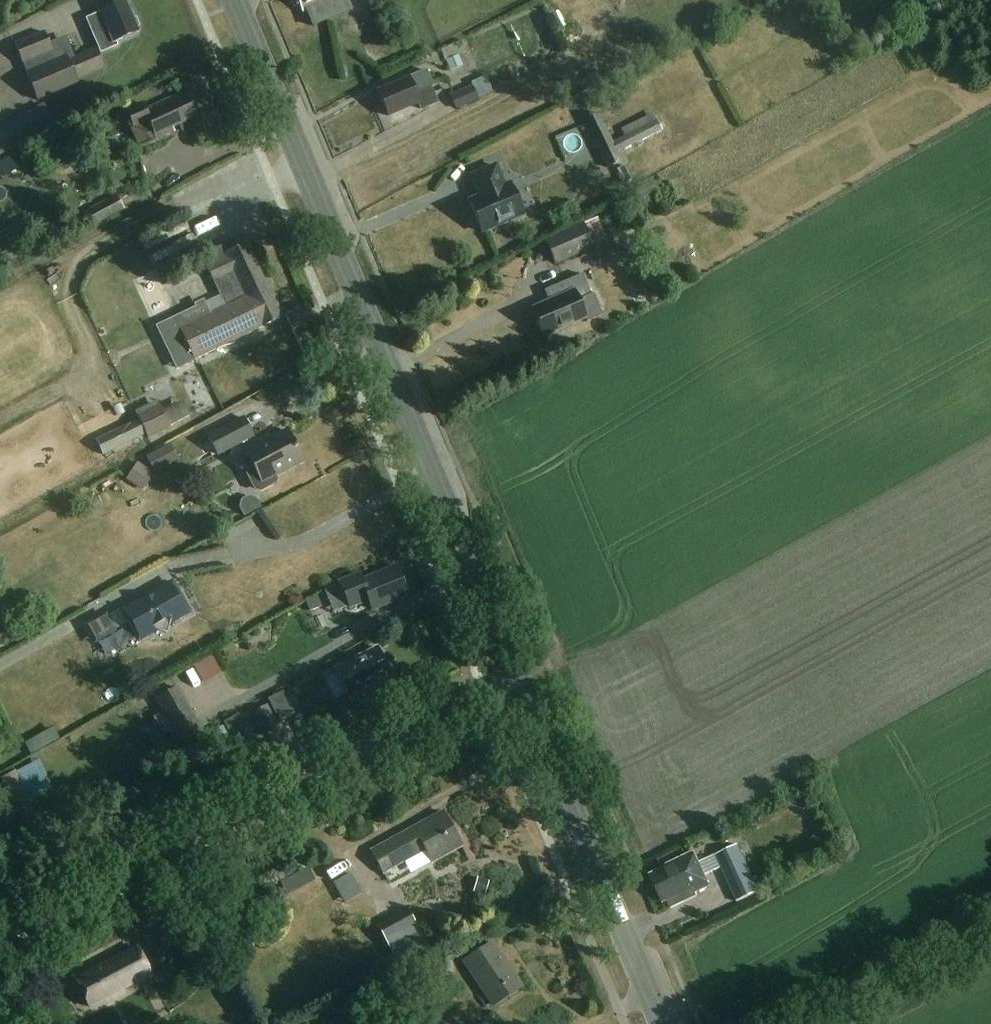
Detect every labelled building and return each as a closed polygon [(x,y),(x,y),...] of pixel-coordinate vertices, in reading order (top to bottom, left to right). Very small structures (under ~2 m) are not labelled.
[(126,0),(124,0),(98,11),(99,13),(85,18),(100,53),(118,46),(116,42),(139,32),(126,0)] [(303,10),(328,0),(299,0),(303,10)] [(50,42),(46,31),(15,43),(37,101),(79,84),(77,80),(105,69),(97,48),(76,56),(68,35),(50,42)] [(434,85),(427,69),(378,90),(388,115),(417,102),(421,110),(439,102),(432,86),(434,85)] [(493,93),(487,75),(471,81),(472,85),(451,94),(456,107),(493,93)] [(196,116),(186,91),(145,107),(142,100),(127,106),(131,116),(126,118),(137,147),(155,141),(153,136),(156,134),(157,137),(172,131),(171,126),(196,116)] [(43,103),(0,128),(0,154),(54,123),(43,103)] [(635,157),(663,143),(658,134),(630,149),(635,157)] [(506,183),(497,162),(468,175),(477,195),(467,199),(482,234),(525,215),(510,181),(506,183)] [(124,209),(116,194),(84,211),(92,226),(124,209)] [(608,240),(598,217),(545,240),(555,264),(608,240)] [(262,282),(266,280),(246,243),(235,248),(231,240),(211,250),(216,259),(205,265),(218,291),(231,284),(237,296),(241,293),(245,300),(266,289),(262,282)] [(591,294),(581,273),(544,289),(549,301),(532,308),(544,335),(585,317),(578,299),(591,294)] [(231,284),(218,291),(225,306),(211,313),(204,298),(193,303),(195,307),(156,326),(178,369),(195,360),(285,314),(268,279),(266,280),(262,282),(266,289),(245,300),(241,293),(237,296),(231,284)] [(206,390),(187,390),(187,419),(206,419),(206,390)] [(139,418),(133,421),(140,437),(147,434),(149,438),(172,427),(160,403),(137,414),(139,418)] [(255,436),(245,416),(208,435),(217,455),(255,436)] [(140,437),(133,421),(96,440),(104,456),(140,437)] [(303,460),(287,428),(263,440),(263,439),(245,447),(262,481),(303,460)] [(168,450),(142,465),(154,485),(180,470),(168,450)] [(138,470),(126,485),(141,496),(152,481),(138,470)] [(406,590),(396,566),(362,579),(359,573),(340,580),(350,606),(369,599),(372,608),(401,597),(400,592),(406,590)] [(190,611),(172,578),(118,607),(136,640),(158,628),(166,631),(168,623),(190,611)] [(311,630),(338,622),(332,601),(305,609),(311,630)] [(118,631),(107,611),(83,624),(94,644),(118,631)] [(391,675),(377,647),(336,667),(349,694),(391,675)] [(205,687),(223,678),(214,661),(196,670),(205,687)] [(328,697),(338,694),(333,677),(322,681),(328,697)] [(202,731),(178,686),(156,698),(162,708),(155,712),(167,734),(174,730),(181,742),(202,731)] [(294,712),(283,690),(268,698),(278,720),(294,712)] [(280,726),(268,704),(252,712),(264,734),(280,726)] [(157,722),(139,730),(147,745),(164,737),(157,722)] [(263,765),(243,730),(232,736),(253,771),(263,765)] [(215,748),(207,735),(185,749),(193,762),(215,748)] [(461,844),(442,811),(371,850),(382,870),(408,858),(413,867),(431,857),(433,859),(461,844)] [(714,855),(737,904),(761,893),(738,844),(714,855)] [(667,899),(671,907),(697,895),(694,889),(707,883),(694,853),(667,865),(667,867),(652,874),(663,900),(667,899)] [(476,879),(472,892),(483,895),(487,881),(476,879)] [(419,934),(410,916),(389,926),(398,943),(386,949),(390,957),(413,945),(410,938),(419,934)] [(519,988),(491,943),(463,960),(491,1005),(519,988)] [(148,975),(136,946),(74,979),(89,1005),(148,975)]
